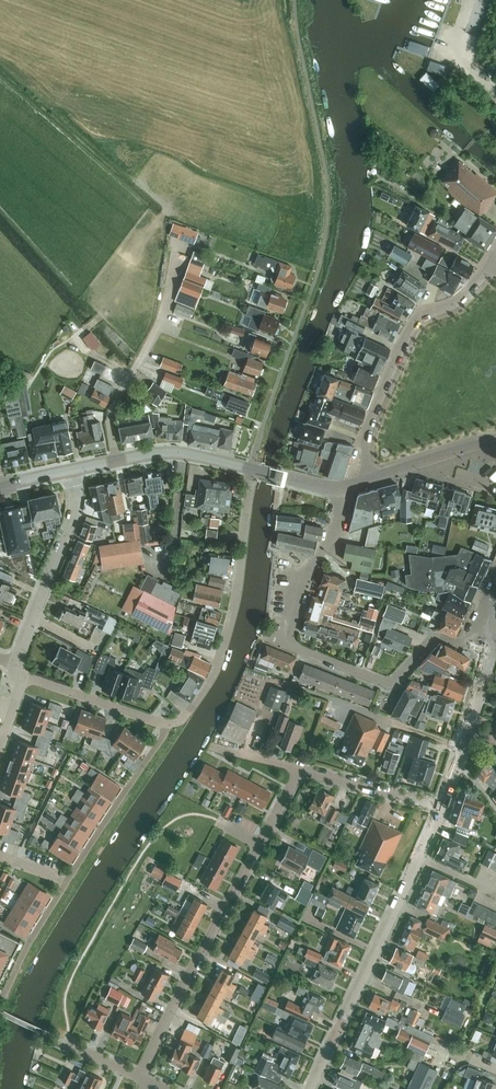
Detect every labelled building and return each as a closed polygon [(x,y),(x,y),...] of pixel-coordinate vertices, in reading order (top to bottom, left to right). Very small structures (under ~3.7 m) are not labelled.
[(448,66),(436,61),(432,70),(444,76),(448,66)] [(427,72),(420,80),(433,92),(440,84),(427,72)] [(440,147),(433,152),(438,159),(445,154),(440,147)] [(478,215),(479,216),(494,200),(492,198),(495,194),(495,190),(476,172),(474,174),(459,161),(439,183),(476,215),(477,214),(478,215)] [(392,196),(385,193),(382,197),(389,201),(392,196)] [(478,215),(477,216),(465,207),(455,199),(451,203),(459,210),(455,215),(458,217),(454,224),(466,232),(464,236),(485,249),(495,232),(495,227),(479,216),(478,215)] [(434,220),(435,220),(436,218),(434,216),(435,215),(431,212),(416,205),(406,225),(425,234),(434,221),(434,220)] [(437,222),(435,220),(434,220),(434,221),(427,235),(457,250),(464,236),(449,228),(451,223),(441,214),(437,222)] [(199,233),(174,223),(169,235),(194,244),(199,233)] [(399,237),(391,233),(389,237),(397,242),(399,237)] [(436,261),(443,247),(415,233),(408,247),(436,261)] [(412,255),(394,245),(389,254),(406,264),(412,255)] [(258,253),(254,264),(266,269),(272,266),(275,271),(273,272),(271,278),(272,281),(275,282),(275,283),(290,289),(295,276),(289,273),(292,266),(278,261),(278,260),(258,253)] [(467,277),(474,266),(457,256),(452,264),(441,259),(439,262),(450,268),(467,277)] [(429,281),(440,287),(444,278),(443,277),(447,269),(438,264),(427,259),(422,267),(433,273),(429,281)] [(444,278),(440,287),(445,290),(444,291),(450,294),(451,293),(452,293),(461,276),(447,269),(443,277),(444,278)] [(186,270),(183,279),(203,287),(207,278),(200,276),(186,270)] [(426,286),(403,271),(393,285),(416,300),(426,286)] [(183,279),(180,288),(200,296),(203,287),(183,279)] [(260,290),(262,291),(258,303),(274,309),(275,308),(282,311),(287,299),(279,297),(279,295),(272,292),(271,293),(269,292),(271,287),(262,284),(260,290)] [(378,287),(371,284),(366,294),(373,298),(378,287)] [(378,300),(376,299),(371,307),(390,317),(394,308),(407,316),(415,303),(398,293),(390,306),(378,299),(378,300)] [(189,318),(192,310),(177,303),(173,311),(189,318)] [(260,327),(276,333),(278,328),(277,326),(279,320),(264,315),(266,311),(249,305),(246,314),(251,316),(247,326),(258,330),(260,327)] [(379,312),(367,307),(363,315),(362,314),(358,322),(342,314),(339,319),(339,321),(359,331),(362,332),(365,325),(376,330),(375,332),(392,340),(400,323),(379,312)] [(332,316),(330,322),(346,329),(350,331),(353,332),(358,334),(359,331),(339,321),(339,319),(332,316)] [(245,330),(234,326),(231,333),(243,337),(245,330)] [(188,339),(191,333),(181,329),(178,335),(188,339)] [(338,347),(349,352),(350,349),(354,351),(358,340),(363,343),(365,338),(353,332),(350,331),(346,329),(344,333),(342,332),(340,333),(339,337),(339,339),(341,340),(338,347)] [(269,348),(271,343),(256,337),(256,335),(250,332),(244,347),(250,350),(266,356),(267,354),(268,354),(270,349),(269,348)] [(390,349),(365,338),(363,343),(358,340),(354,351),(358,352),(355,359),(356,359),(359,360),(367,363),(365,368),(379,374),(390,349)] [(259,375),(263,363),(254,359),(256,356),(234,348),(232,355),(243,359),(243,358),(247,360),(244,369),(259,375)] [(179,372),(182,364),(163,357),(160,365),(179,372)] [(102,374),(106,365),(95,360),(91,368),(102,374)] [(367,363),(359,360),(357,363),(358,366),(356,372),(354,371),(351,379),(373,388),(379,374),(365,368),(367,363)] [(348,374),(332,367),(330,373),(346,379),(348,374)] [(255,379),(242,374),(229,370),(223,388),(236,392),(237,389),(251,395),(256,382),(254,382),(255,379)] [(166,372),(162,381),(179,388),(183,378),(166,372)] [(341,380),(325,373),(317,394),(318,394),(331,399),(332,397),(334,392),(336,393),(336,394),(353,400),(350,399),(353,392),(343,388),(346,382),(341,380)] [(113,386),(98,378),(94,386),(95,387),(90,399),(105,406),(110,396),(108,396),(113,386)] [(65,380),(61,390),(74,395),(78,385),(65,380)] [(154,381),(148,390),(153,393),(148,400),(157,406),(161,399),(167,391),(154,381)] [(32,414),(26,382),(17,384),(23,416),(32,414)] [(353,400),(352,402),(367,408),(373,392),(356,385),(355,385),(346,382),(343,388),(353,392),(350,399),(353,400)] [(89,386),(83,383),(78,393),(84,396),(89,386)] [(212,395),(219,398),(217,404),(226,407),(244,414),(249,402),(224,393),(225,392),(214,388),(212,395)] [(27,436),(22,414),(17,390),(4,393),(9,417),(11,428),(17,427),(19,438),(27,436)] [(326,412),(331,399),(318,394),(314,404),(312,403),(308,412),(304,422),(321,427),(322,426),(327,428),(331,417),(325,415),(327,412),(326,412)] [(326,412),(327,412),(340,417),(357,424),(358,423),(361,422),(362,422),(366,411),(366,410),(332,397),(331,399),(326,412)] [(73,401),(65,400),(63,415),(71,416),(73,401)] [(184,421),(171,419),(171,418),(159,417),(159,414),(152,413),(152,414),(153,417),(154,423),(158,423),(156,436),(181,439),(183,424),(188,425),(192,408),(186,404),(184,421)] [(221,427),(220,430),(194,424),(196,416),(204,418),(205,411),(192,408),(188,425),(186,438),(189,438),(188,444),(216,450),(217,446),(230,449),(234,431),(221,427)] [(87,415),(94,448),(105,445),(102,431),(100,421),(95,422),(93,413),(93,414),(92,409),(86,411),(87,415)] [(140,416),(139,411),(126,414),(126,416),(125,417),(126,419),(118,420),(122,442),(153,436),(149,414),(140,416)] [(216,416),(206,412),(204,419),(214,423),(216,416)] [(80,450),(94,448),(87,415),(81,416),(82,421),(84,430),(76,432),(80,450)] [(238,415),(235,421),(241,423),(243,418),(238,415)] [(53,435),(54,440),(58,455),(73,452),(66,420),(52,423),(54,434),(53,435)] [(303,441),(303,444),(318,448),(319,443),(320,443),(325,429),(303,422),(298,437),(298,440),(303,441)] [(33,427),(34,433),(36,444),(54,440),(53,435),(54,434),(52,423),(33,427)] [(36,444),(34,433),(28,434),(30,441),(29,441),(33,460),(58,455),(54,440),(36,444)] [(29,461),(26,446),(26,447),(25,441),(23,442),(22,440),(0,444),(0,449),(1,452),(0,452),(0,457),(2,466),(29,461)] [(322,457),(320,456),(316,455),(318,448),(303,444),(295,441),(292,451),(296,452),(293,462),(303,464),(302,468),(318,473),(322,457)] [(343,478),(347,465),(354,446),(328,441),(325,442),(323,449),(322,448),(320,455),(332,459),(326,476),(343,478)] [(153,474),(151,472),(148,472),(148,474),(143,475),(146,495),(148,508),(162,506),(160,493),(164,492),(162,472),(153,474)] [(145,492),(142,475),(125,479),(128,496),(145,492)] [(231,497),(233,483),(200,478),(198,495),(186,493),(184,505),(202,508),(204,495),(213,497),(213,495),(231,497)] [(443,485),(416,478),(412,491),(404,488),(402,504),(401,504),(401,521),(411,522),(411,504),(409,504),(410,498),(426,503),(425,506),(436,509),(443,485)] [(113,481),(103,484),(111,520),(119,518),(120,517),(119,511),(125,510),(118,480),(113,481)] [(111,520),(103,484),(103,483),(90,486),(95,510),(101,508),(102,515),(104,515),(106,521),(111,520)] [(381,505),(383,515),(397,511),(397,508),(400,508),(401,495),(399,495),(400,493),(397,483),(378,488),(381,505)] [(381,507),(377,488),(359,493),(358,494),(355,506),(351,521),(348,532),(374,523),(378,523),(378,517),(374,517),(374,511),(379,511),(381,507)] [(465,492),(452,488),(447,508),(441,507),(439,514),(450,516),(453,505),(458,506),(457,509),(467,512),(472,497),(472,496),(472,495),(471,495),(465,493),(465,492)] [(39,497),(29,500),(30,504),(35,522),(45,519),(48,530),(42,531),(44,539),(55,536),(52,524),(60,522),(58,513),(60,513),(56,494),(46,496),(46,495),(39,496),(39,497)] [(229,511),(231,497),(213,495),(213,497),(204,495),(202,508),(229,511)] [(148,523),(146,509),(145,503),(135,505),(136,516),(138,516),(139,524),(148,523)] [(476,503),(470,524),(495,531),(495,508),(476,503)] [(7,551),(8,553),(11,552),(12,556),(16,555),(15,551),(30,548),(26,528),(36,526),(35,522),(30,504),(21,506),(0,510),(0,549),(7,551)] [(298,536),(303,537),(303,536),(321,539),(323,527),(306,524),(305,525),(303,525),(304,519),(301,519),(301,517),(276,514),(275,528),(299,530),(298,536)] [(218,527),(220,518),(208,517),(207,526),(218,527)] [(97,526),(85,522),(80,536),(92,540),(94,533),(100,536),(103,528),(109,530),(111,524),(99,520),(97,526)] [(125,532),(126,541),(133,540),(140,539),(138,522),(124,523),(125,532)] [(367,533),(379,536),(381,524),(368,527),(367,533)] [(218,531),(207,530),(205,541),(217,542),(218,531)] [(317,540),(303,537),(298,536),(278,532),(275,545),(314,553),(317,540)] [(366,539),(378,542),(379,536),(367,533),(366,539)] [(102,569),(144,563),(140,539),(133,540),(126,541),(99,545),(102,569)] [(377,547),(378,542),(366,539),(365,545),(377,547)] [(90,545),(78,540),(63,575),(80,582),(85,569),(81,567),(90,545)] [(490,545),(475,540),(472,548),(486,554),(490,545)] [(376,549),(346,542),(343,559),(352,561),(351,569),(371,573),(376,549)] [(432,556),(408,554),(411,573),(405,574),(406,585),(416,589),(431,591),(436,591),(436,593),(437,592),(448,591),(452,573),(464,579),(464,580),(478,586),(490,559),(477,553),(461,546),(458,554),(431,556),(432,556)] [(231,566),(233,555),(209,552),(206,571),(230,575),(231,566)] [(202,575),(203,570),(183,567),(182,574),(193,575),(193,573),(202,575)] [(0,570),(0,585),(2,586),(0,590),(0,599),(3,600),(11,604),(17,591),(8,587),(13,576),(0,570)] [(325,572),(321,584),(342,590),(346,578),(325,572)] [(471,601),(478,586),(464,580),(464,579),(452,573),(448,591),(452,593),(453,593),(471,601)] [(140,590),(144,592),(133,614),(169,633),(172,622),(175,607),(173,605),(178,594),(170,589),(172,586),(164,582),(162,586),(156,583),(157,580),(148,575),(140,590)] [(224,587),(225,581),(212,578),(211,584),(224,587)] [(358,578),(355,590),(381,597),(384,585),(358,578)] [(219,607),(223,590),(196,584),(193,601),(206,604),(205,607),(213,609),(214,606),(219,607)] [(321,584),(317,596),(343,605),(344,600),(339,598),(341,590),(342,590),(321,584)] [(444,602),(442,607),(445,608),(443,613),(461,622),(463,617),(471,601),(453,593),(452,593),(448,591),(437,592),(435,598),(444,602)] [(313,596),(306,619),(318,623),(319,621),(321,622),(324,612),(328,614),(333,615),(335,608),(341,609),(343,605),(317,596),(317,597),(313,596)] [(401,623),(406,611),(388,604),(383,615),(401,623)] [(63,609),(59,619),(79,628),(84,618),(97,624),(95,628),(98,629),(102,631),(111,635),(119,621),(109,616),(89,607),(87,611),(86,613),(79,610),(74,607),(73,609),(65,606),(64,609),(63,609)] [(218,625),(222,613),(203,607),(199,619),(218,625)] [(379,610),(369,607),(366,618),(361,616),(359,624),(374,628),(379,610)] [(455,635),(461,622),(443,613),(442,613),(428,607),(426,613),(432,615),(431,617),(442,621),(439,628),(455,635)] [(318,623),(306,619),(302,632),(305,633),(310,634),(311,634),(316,636),(321,623),(324,624),(325,620),(327,620),(328,614),(324,612),(321,622),(319,621),(318,623)] [(380,624),(377,635),(384,638),(382,641),(406,651),(412,638),(390,629),(391,626),(395,628),(397,622),(383,616),(380,624)] [(185,617),(182,625),(191,628),(193,620),(185,617)] [(217,625),(197,619),(190,642),(210,648),(217,625)] [(321,623),(316,636),(326,639),(329,627),(332,628),(333,623),(326,621),(327,620),(325,620),(324,624),(321,623)] [(360,631),(340,625),(333,623),(332,628),(329,627),(326,639),(355,648),(360,631)] [(182,648),(186,635),(175,632),(172,645),(182,648)] [(124,673),(116,695),(117,694),(131,699),(132,695),(137,696),(139,689),(135,687),(137,682),(150,687),(152,683),(160,670),(165,655),(169,646),(169,645),(159,641),(157,640),(153,643),(153,644),(162,652),(161,653),(156,669),(153,668),(149,667),(149,666),(149,667),(142,673),(126,668),(126,667),(125,667),(123,673),(124,673)] [(444,645),(440,643),(431,652),(417,668),(432,673),(435,667),(443,671),(444,669),(459,677),(463,668),(464,668),(469,657),(444,644),(444,645)] [(296,657),(266,645),(262,654),(260,653),(257,659),(260,660),(261,657),(291,669),(296,657)] [(78,665),(80,667),(81,667),(80,669),(87,672),(92,657),(78,649),(76,654),(60,646),(52,662),(73,673),(78,665)] [(200,658),(201,655),(185,650),(184,652),(172,647),(168,657),(179,662),(179,663),(206,676),(212,664),(200,658)] [(95,667),(94,669),(107,673),(102,688),(116,693),(116,695),(124,673),(123,673),(115,670),(115,667),(116,658),(102,653),(98,660),(95,667)] [(266,673),(268,666),(256,662),(253,669),(266,673)] [(317,685),(322,670),(305,664),(299,678),(317,685)] [(174,691),(190,701),(204,679),(188,669),(174,691)] [(334,692),(339,677),(322,670),(317,685),(334,692)] [(441,677),(435,675),(431,686),(444,691),(443,694),(460,700),(466,684),(449,678),(450,676),(442,673),(441,677)] [(351,698),(357,684),(339,677),(334,692),(351,698)] [(428,685),(411,679),(406,687),(425,697),(428,685)] [(374,690),(357,684),(351,698),(368,705),(374,690)] [(279,708),(285,691),(271,685),(265,703),(279,708)] [(416,716),(424,699),(405,689),(391,715),(404,721),(409,712),(416,716)] [(448,720),(455,699),(437,694),(437,695),(434,694),(433,696),(431,695),(425,712),(431,714),(430,715),(448,720)] [(241,744),(257,711),(237,701),(221,735),(241,744)] [(31,702),(26,714),(47,722),(49,715),(58,718),(60,712),(63,707),(51,703),(49,708),(31,702)] [(290,706),(284,704),(282,711),(288,713),(290,706)] [(75,727),(71,739),(77,741),(80,732),(86,734),(94,714),(81,709),(75,727)] [(377,722),(355,712),(343,737),(347,738),(346,741),(344,740),(338,753),(362,765),(368,752),(371,746),(381,751),(390,733),(380,729),(376,723),(377,722)] [(26,714),(22,727),(40,733),(51,737),(54,731),(45,728),(47,722),(26,714)] [(94,714),(86,734),(93,737),(90,745),(96,748),(106,718),(94,714)] [(297,743),(303,725),(288,720),(289,717),(280,714),(275,728),(285,732),(280,747),(290,750),(294,742),(297,743)] [(342,724),(323,715),(320,721),(339,730),(342,724)] [(424,730),(426,723),(417,720),(415,727),(424,730)] [(114,742),(107,752),(112,756),(117,749),(123,752),(135,734),(125,727),(114,742)] [(394,731),(392,735),(397,738),(398,738),(400,732),(401,732),(395,729),(395,730),(394,731)] [(135,734),(123,752),(129,756),(123,764),(129,768),(136,757),(146,742),(135,734)] [(428,740),(410,734),(408,742),(404,753),(414,756),(407,779),(414,781),(415,779),(429,783),(435,762),(436,759),(424,756),(428,740)] [(17,740),(13,752),(34,759),(36,753),(45,756),(47,750),(35,746),(17,740)] [(390,742),(387,749),(386,749),(380,768),(393,772),(397,760),(398,760),(403,746),(390,742)] [(485,758),(488,756),(484,751),(478,757),(482,762),(480,764),(482,765),(474,773),(484,781),(493,789),(495,786),(495,770),(494,768),(485,758)] [(13,752),(9,764),(30,772),(34,759),(13,752)] [(86,770),(89,766),(82,762),(80,765),(86,770)] [(9,764),(4,776),(25,784),(30,772),(9,764)] [(205,764),(197,779),(219,790),(221,785),(220,785),(226,775),(205,764)] [(378,774),(378,767),(366,766),(365,774),(378,774)] [(95,777),(90,785),(112,799),(120,786),(91,767),(88,772),(95,777)] [(226,775),(220,785),(221,785),(241,796),(249,781),(228,770),(226,775)] [(4,776),(0,789),(18,795),(30,799),(32,793),(23,790),(25,784),(4,776)] [(249,781),(241,796),(262,807),(270,792),(249,781)] [(78,788),(74,793),(104,812),(112,799),(90,785),(86,793),(78,788)] [(315,798),(315,797),(310,807),(323,813),(321,816),(332,822),(338,810),(332,807),(331,809),(328,807),(334,796),(320,788),(315,798)] [(479,819),(485,804),(472,794),(459,789),(449,821),(468,827),(472,816),(479,819)] [(79,803),(74,810),(95,824),(104,812),(74,793),(71,798),(79,803)] [(206,798),(203,804),(208,807),(211,801),(206,798)] [(375,804),(367,800),(359,816),(355,815),(355,814),(351,812),(347,821),(355,825),(357,821),(366,825),(375,804)] [(11,822),(13,816),(22,819),(24,814),(13,809),(0,804),(0,818),(11,822)] [(248,808),(240,804),(236,810),(244,815),(248,808)] [(233,808),(228,805),(222,814),(228,818),(233,808)] [(61,813),(58,818),(87,837),(95,824),(74,810),(69,818),(61,813)] [(47,811),(44,817),(53,823),(57,818),(47,811)] [(4,834),(16,839),(18,832),(9,828),(11,822),(0,818),(0,832),(4,834)] [(62,828),(57,836),(79,850),(87,837),(58,818),(55,823),(62,828)] [(388,863),(402,832),(373,819),(359,849),(362,851),(356,864),(380,875),(386,862),(388,863)] [(469,837),(456,831),(452,840),(465,846),(469,837)] [(79,850),(57,836),(53,843),(45,838),(41,843),(49,848),(49,849),(71,863),(79,850)] [(460,845),(443,838),(434,858),(463,871),(469,857),(457,852),(460,845)] [(224,839),(212,860),(227,868),(238,847),(224,839)] [(319,870),(326,856),(313,849),(309,857),(288,846),(280,861),(301,873),(306,863),(319,870)] [(494,869),(495,865),(495,853),(489,849),(482,863),(494,869)] [(205,857),(199,853),(195,859),(202,863),(205,857)] [(348,865),(336,859),(333,865),(345,871),(348,865)] [(227,868),(212,860),(201,881),(215,888),(227,868)] [(165,871),(155,866),(151,874),(160,879),(165,871)] [(433,870),(425,886),(441,893),(441,894),(449,898),(457,882),(448,878),(449,877),(433,870)] [(181,881),(170,874),(166,881),(178,887),(181,881)] [(378,884),(360,875),(354,888),(349,885),(346,892),(369,904),(378,884)] [(20,896),(42,909),(50,896),(28,882),(20,896)] [(285,898),(287,894),(279,889),(279,888),(268,883),(260,897),(270,903),(268,907),(273,909),(279,898),(275,896),(276,894),(285,898)] [(313,893),(301,886),(294,899),(307,905),(313,893)] [(332,886),(327,897),(364,914),(369,904),(346,892),(332,886)] [(441,893),(425,886),(416,906),(432,914),(432,913),(436,915),(441,905),(437,903),(441,894),(441,893)] [(479,891),(472,888),(468,896),(475,899),(479,891)] [(324,908),(329,898),(315,891),(310,902),(319,906),(324,908)] [(182,906),(201,916),(207,904),(195,897),(189,894),(182,906)] [(34,922),(42,909),(20,896),(12,909),(34,922)] [(470,906),(466,915),(472,918),(478,904),(473,901),(470,906)] [(457,912),(466,915),(470,906),(462,903),(457,912)] [(484,907),(478,904),(472,918),(478,920),(484,907)] [(178,910),(169,905),(166,911),(175,916),(178,910)] [(176,918),(194,928),(201,916),(182,906),(176,918)] [(319,906),(315,914),(322,917),(326,909),(324,908),(319,906)] [(364,915),(346,906),(336,928),(354,937),(364,915)] [(490,909),(484,907),(478,920),(484,923),(485,920),(490,909)] [(254,908),(248,920),(266,930),(269,926),(263,923),(267,915),(254,908)] [(26,935),(34,922),(12,909),(4,922),(26,935)] [(495,912),(490,909),(485,920),(491,922),(495,912)] [(293,930),(297,919),(282,914),(278,924),(293,930)] [(148,916),(145,922),(152,926),(156,920),(148,916)] [(451,930),(451,929),(448,928),(441,924),(428,918),(425,923),(420,921),(421,920),(411,916),(398,944),(413,951),(422,930),(444,940),(445,937),(447,937),(451,930)] [(188,940),(194,928),(176,918),(173,922),(179,926),(175,933),(188,940)] [(248,920),(241,932),(254,939),(258,932),(264,935),(266,930),(248,920)] [(455,926),(443,920),(441,924),(448,928),(451,929),(451,930),(453,931),(455,926)] [(484,924),(477,941),(489,946),(492,939),(495,941),(495,930),(484,924)] [(5,970),(13,955),(20,941),(0,931),(2,927),(0,926),(0,980),(5,970)] [(241,932),(235,944),(253,954),(256,950),(250,946),(254,939),(241,932)] [(161,954),(176,961),(182,950),(181,950),(174,946),(176,942),(159,933),(154,944),(151,949),(161,954)] [(340,966),(350,944),(330,935),(325,948),(328,949),(323,958),(340,966)] [(130,945),(143,952),(147,945),(134,937),(130,945)] [(281,940),(278,946),(284,949),(288,943),(281,940)] [(253,954),(235,944),(228,956),(241,963),(245,956),(251,959),(253,954)] [(423,960),(424,960),(416,956),(416,957),(397,947),(390,962),(396,965),(393,970),(409,977),(411,972),(414,972),(416,967),(415,964),(410,962),(412,958),(417,960),(416,963),(423,966),(425,961),(423,960)] [(305,955),(307,956),(319,962),(322,955),(308,948),(305,955)] [(419,949),(415,956),(425,960),(428,954),(419,949)] [(277,959),(268,954),(265,960),(274,965),(277,959)] [(326,965),(319,962),(307,956),(304,962),(316,968),(311,979),(319,983),(320,981),(331,986),(337,973),(326,967),(326,965)] [(492,961),(486,959),(481,971),(486,974),(492,961)] [(148,980),(162,987),(169,974),(155,967),(148,980)] [(135,974),(141,977),(144,971),(138,968),(135,974)] [(216,980),(234,990),(237,985),(231,982),(235,974),(222,968),(216,980)] [(257,968),(254,975),(267,982),(271,975),(257,968)] [(387,968),(381,980),(391,984),(390,987),(403,993),(409,979),(387,968)] [(138,982),(141,977),(135,974),(132,979),(138,982)] [(121,981),(112,977),(108,984),(118,988),(121,981)] [(155,1000),(162,987),(148,980),(141,993),(155,1000)] [(232,994),(234,990),(216,980),(209,992),(222,998),(226,991),(232,994)] [(288,1000),(284,1009),(292,1013),(308,1020),(313,1009),(319,1012),(325,999),(307,991),(308,989),(300,985),(296,993),(304,997),(300,1006),(288,1000)] [(123,993),(111,987),(106,997),(118,1003),(123,993)] [(131,995),(124,992),(119,1003),(126,1006),(131,995)] [(218,1006),(222,998),(209,992),(203,1004),(221,1014),(224,1009),(218,1006)] [(243,995),(235,992),(233,997),(240,1001),(243,995)] [(391,1001),(375,994),(369,1006),(386,1013),(389,1006),(397,1010),(400,1002),(392,999),(391,1001)] [(267,997),(266,1001),(272,1004),(278,1007),(279,1003),(267,997)] [(466,1006),(451,998),(441,1018),(459,1027),(465,1016),(462,1014),(466,1006)] [(89,1005),(85,1016),(91,1019),(89,1024),(100,1029),(110,1009),(99,1004),(96,1009),(89,1005)] [(221,1014),(203,1004),(196,1016),(209,1023),(213,1015),(219,1018),(218,1020),(225,1023),(228,1017),(221,1014)] [(272,1004),(270,1009),(276,1011),(275,1013),(289,1020),(285,1028),(307,1038),(313,1025),(291,1015),(292,1013),(284,1009),(278,1007),(272,1004)] [(408,1023),(414,1026),(419,1015),(410,1010),(405,1023),(408,1024),(408,1023)] [(385,1024),(399,1030),(400,1027),(405,1030),(408,1025),(404,1024),(407,1018),(402,1015),(399,1021),(388,1016),(386,1020),(367,1011),(361,1023),(381,1032),(385,1024)] [(118,1018),(110,1034),(124,1040),(131,1024),(134,1018),(122,1012),(119,1018),(118,1018)] [(131,1024),(124,1040),(132,1044),(133,1042),(138,1045),(145,1031),(144,1030),(150,1017),(140,1012),(136,1019),(140,1021),(137,1027),(131,1024)] [(176,1048),(169,1061),(182,1067),(184,1062),(188,1053),(192,1045),(195,1039),(198,1034),(198,1033),(200,1028),(201,1028),(189,1022),(188,1023),(186,1029),(185,1028),(184,1030),(180,1039),(180,1040),(176,1048)] [(381,1032),(361,1023),(349,1048),(369,1057),(375,1046),(378,1048),(382,1039),(378,1037),(381,1032)] [(414,1027),(414,1026),(408,1023),(408,1024),(408,1025),(405,1030),(400,1027),(399,1030),(396,1037),(408,1043),(406,1046),(415,1050),(407,1066),(416,1070),(420,1062),(433,1036),(414,1027)] [(474,1035),(479,1038),(484,1027),(478,1025),(474,1035)] [(277,1026),(272,1037),(301,1051),(307,1038),(285,1028),(284,1030),(277,1026)] [(195,1039),(192,1045),(198,1048),(201,1042),(195,1039)] [(207,1057),(210,1051),(212,1046),(206,1043),(201,1054),(207,1057)] [(224,1059),(234,1064),(241,1050),(241,1049),(231,1045),(224,1059)] [(289,1076),(300,1054),(281,1045),(275,1058),(277,1058),(272,1068),(289,1076)] [(241,1050),(234,1064),(236,1065),(238,1066),(245,1052),(241,1049),(241,1050)] [(182,1067),(181,1068),(193,1073),(200,1059),(188,1053),(184,1062),(182,1067)] [(261,1055),(254,1071),(258,1072),(259,1073),(266,1076),(270,1065),(273,1060),(261,1055)] [(340,1072),(352,1078),(354,1073),(357,1074),(360,1068),(374,1074),(374,1075),(381,1078),(384,1072),(363,1062),(362,1063),(346,1055),(341,1067),(342,1067),(340,1072)] [(213,1058),(203,1078),(214,1083),(224,1063),(213,1058)] [(416,1070),(407,1088),(429,1088),(437,1070),(420,1062),(416,1070)] [(242,1074),(244,1069),(238,1066),(236,1065),(229,1080),(235,1083),(240,1073),(242,1074)] [(471,1088),(494,1088),(495,1085),(495,1084),(480,1078),(483,1072),(468,1066),(464,1075),(475,1079),(471,1088)] [(75,1072),(72,1078),(81,1083),(93,1088),(98,1088),(103,1079),(81,1068),(78,1074),(75,1072)] [(65,1075),(72,1078),(75,1072),(68,1069),(65,1075)] [(362,1081),(354,1077),(353,1079),(352,1078),(340,1072),(338,1072),(333,1083),(345,1088),(358,1088),(362,1081)] [(284,1087),(258,1074),(252,1087),(257,1088),(283,1088),(284,1087)] [(269,1074),(268,1077),(280,1083),(282,1079),(269,1074)] [(69,1084),(72,1078),(65,1075),(62,1081),(69,1084)]
